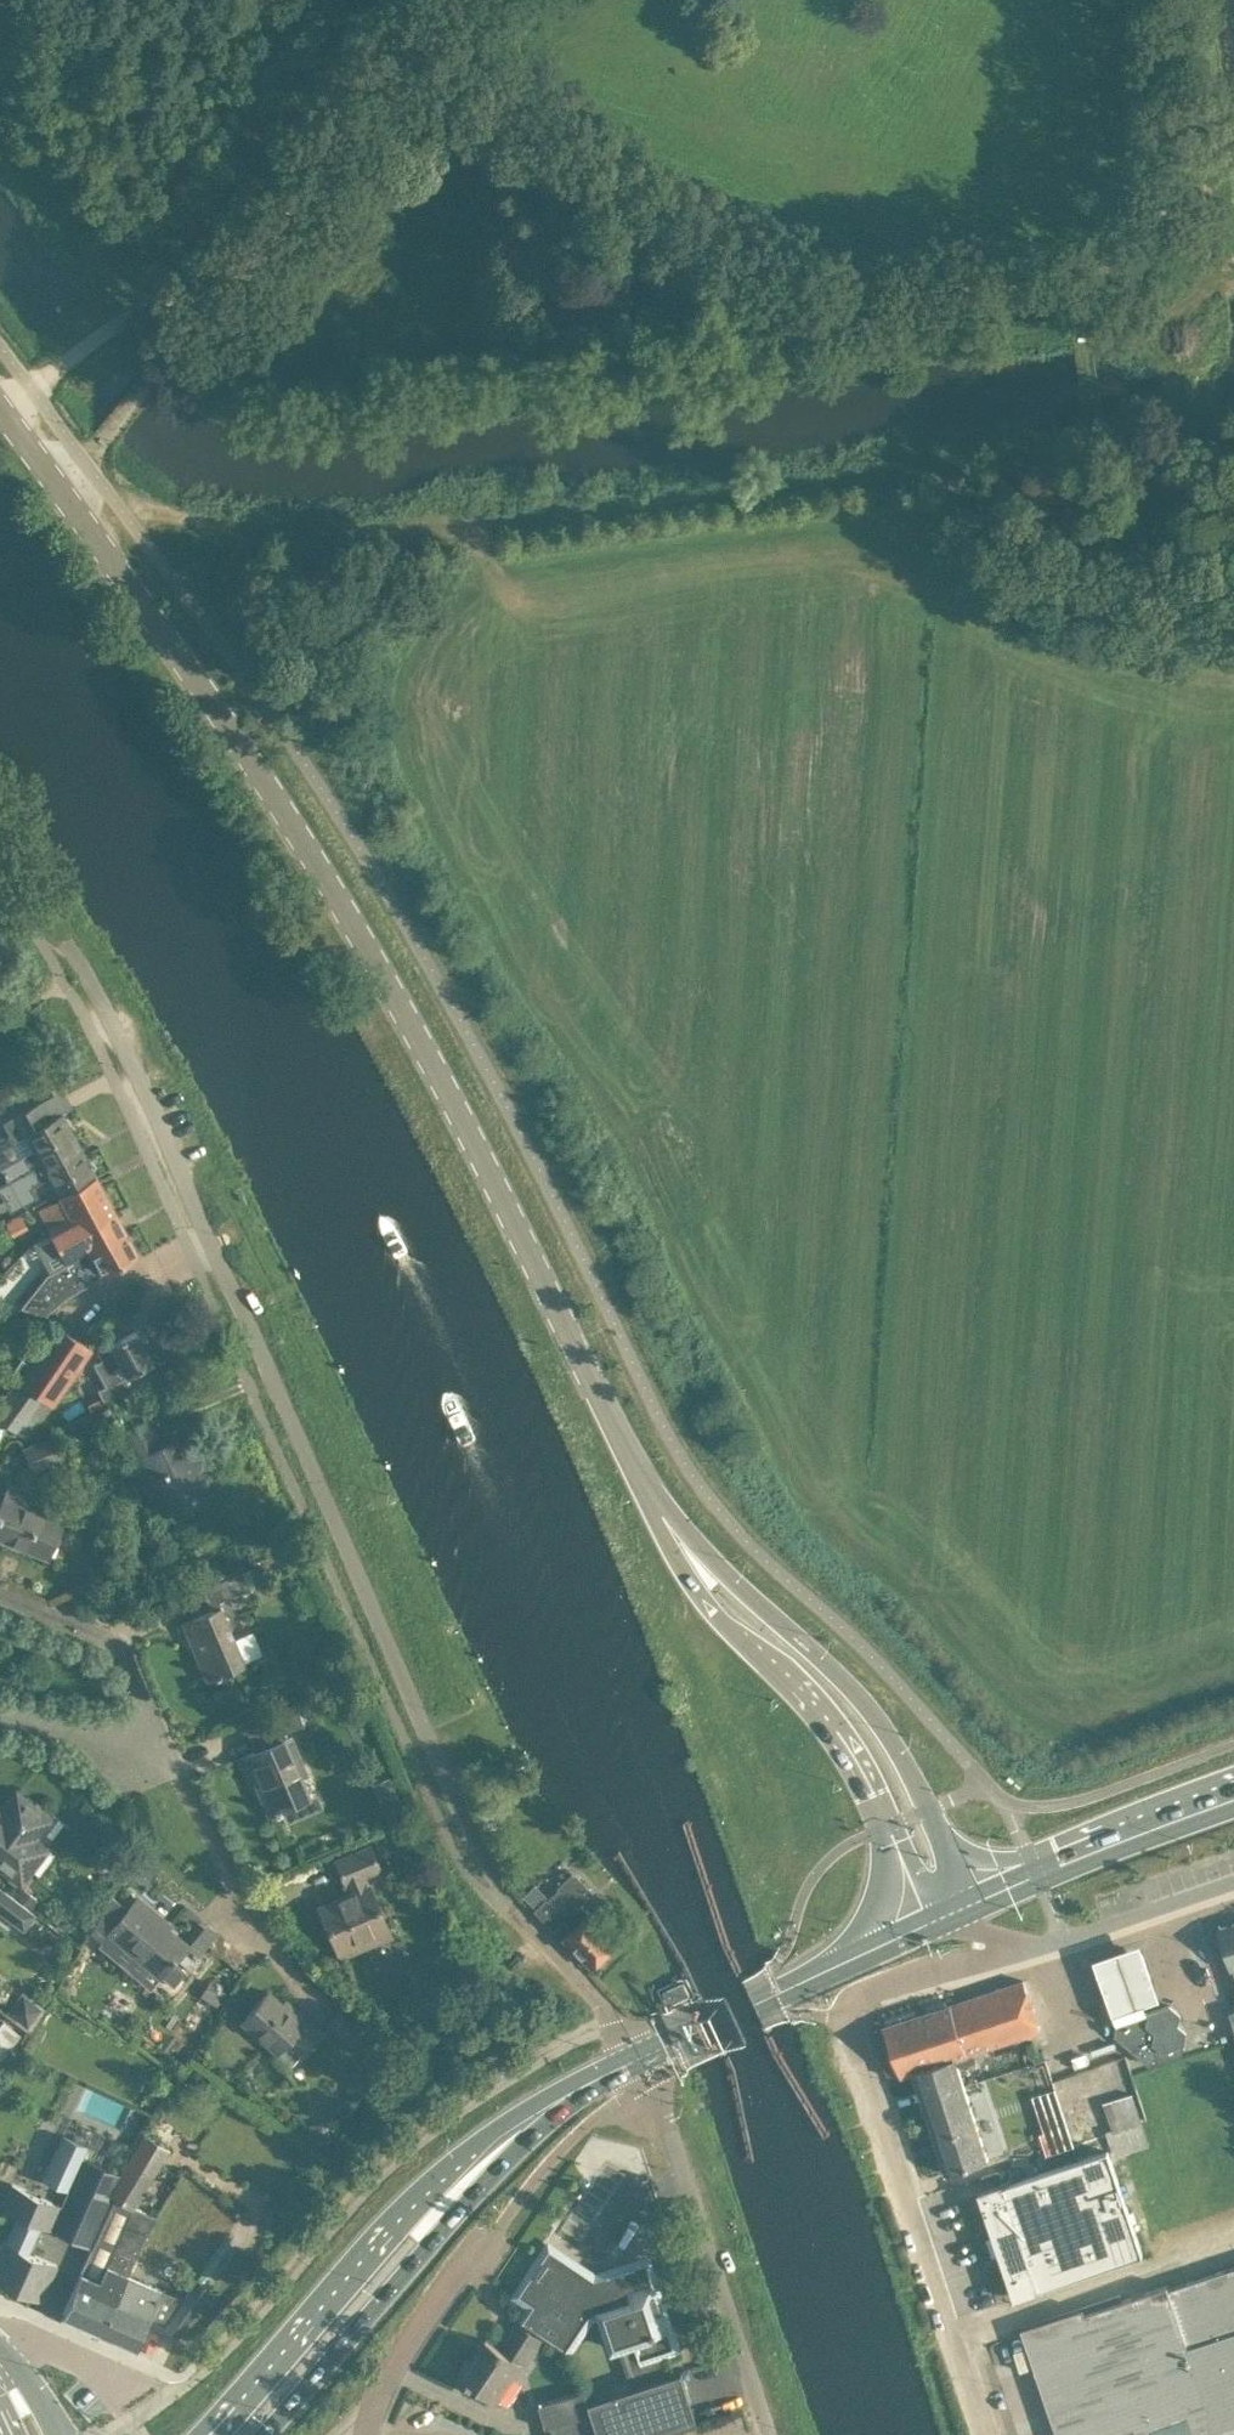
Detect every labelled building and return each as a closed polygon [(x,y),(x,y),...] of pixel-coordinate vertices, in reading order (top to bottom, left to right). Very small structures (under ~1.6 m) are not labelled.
[(0,1166),(7,1180),(41,1162),(44,1168),(81,1149),(61,1113),(49,1119),(39,1101),(3,1121),(13,1141),(26,1134),(34,1148),(0,1166)] [(41,1162),(7,1180),(15,1194),(48,1176),(57,1192),(59,1195),(95,1175),(81,1149),(44,1168),(41,1162)] [(38,1209),(48,1227),(48,1226),(86,1206),(94,1222),(115,1212),(95,1175),(59,1195),(57,1192),(60,1197),(38,1209)] [(67,1262),(89,1251),(126,1231),(115,1212),(94,1222),(86,1206),(48,1226),(48,1227),(67,1262)] [(5,1220),(12,1233),(28,1225),(20,1211),(5,1220)] [(139,1255),(126,1231),(89,1251),(67,1262),(47,1273),(22,1305),(45,1313),(64,1295),(139,1255)] [(0,1402),(0,1418),(29,1440),(56,1401),(63,1415),(85,1403),(71,1376),(91,1348),(57,1324),(31,1361),(19,1353),(6,1371),(17,1379),(0,1402)] [(94,1363),(98,1369),(106,1385),(126,1374),(152,1361),(135,1329),(96,1350),(101,1359),(94,1363)] [(121,1431),(160,1512),(208,1489),(183,1435),(161,1445),(148,1419),(121,1431)] [(23,1446),(32,1470),(63,1457),(53,1434),(23,1446)] [(9,1484),(0,1505),(0,1535),(46,1555),(61,1521),(26,1506),(32,1493),(9,1484)] [(253,1566),(241,1571),(246,1583),(259,1578),(253,1566)] [(205,1678),(227,1668),(244,1661),(218,1600),(246,1588),(239,1571),(203,1587),(212,1609),(182,1622),(194,1650),(193,1650),(205,1678)] [(255,1750),(239,1757),(247,1776),(252,1774),(269,1813),(291,1803),(308,1796),(300,1776),(308,1773),(293,1736),(284,1740),(281,1732),(304,1723),(296,1706),(282,1712),(259,1722),(269,1744),(255,1750)] [(21,1883),(49,1846),(37,1837),(42,1831),(44,1833),(57,1816),(36,1799),(34,1802),(16,1789),(0,1809),(0,1867),(21,1883)] [(397,1790),(380,1798),(387,1815),(404,1808),(397,1790)] [(339,1955),(361,1945),(389,1933),(364,1874),(379,1868),(370,1845),(336,1860),(346,1883),(347,1882),(351,1892),(318,1906),(339,1955)] [(92,1859),(92,1861),(92,1863),(93,1864),(94,1866),(95,1867),(96,1869),(98,1869),(99,1870),(101,1870),(103,1870),(105,1869),(106,1868),(108,1867),(109,1866),(109,1864),(110,1862),(110,1861),(110,1859),(109,1857),(108,1856),(107,1854),(105,1853),(103,1853),(102,1852),(100,1852),(98,1853),(97,1854),(95,1855),(94,1856),(93,1858),(92,1859)] [(591,1890),(574,1873),(537,1908),(554,1926),(564,1917),(574,1927),(564,1936),(593,1966),(619,1941),(591,1911),(590,1912),(580,1901),(591,1890)] [(23,1928),(35,1912),(31,1909),(16,1897),(0,1885),(0,1910),(23,1928)] [(24,1887),(16,1897),(31,1909),(37,1900),(34,1898),(36,1896),(24,1887)] [(111,1894),(90,1931),(101,1940),(109,1931),(138,1956),(145,1962),(162,1976),(173,1985),(186,1970),(173,1959),(186,1944),(157,1919),(159,1916),(136,1896),(127,1907),(111,1894)] [(1220,1925),(1233,1969),(1233,1921),(1220,1925)] [(1138,1947),(1090,1963),(1110,2020),(1158,2003),(1138,1947)] [(683,1979),(666,1988),(662,1990),(669,2002),(689,1991),(683,1979)] [(901,2075),(914,2070),(955,2056),(972,2051),(1040,2028),(1024,1979),(884,2025),(901,2075)] [(209,1980),(201,1994),(217,2004),(225,1990),(209,1980)] [(22,1990),(6,2012),(29,2029),(46,2007),(22,1990)] [(275,2050),(277,2049),(292,2062),(300,2052),(302,2053),(320,2031),(294,2008),(292,2012),(267,1990),(242,2019),(275,2050)] [(1117,2021),(1116,2033),(1149,2064),(1181,2052),(1186,2029),(1177,2022),(1179,2011),(1170,2004),(1117,2021)] [(342,2005),(328,2021),(364,2053),(374,2061),(388,2045),(378,2037),(342,2005)] [(0,2021),(0,2057),(19,2033),(1,2019),(0,2021)] [(972,2051),(955,2056),(959,2067),(975,2061),(972,2051)] [(959,2067),(955,2056),(914,2070),(947,2172),(989,2158),(959,2067)] [(995,2074),(979,2078),(984,2094),(1000,2088),(995,2074)] [(1132,2092),(1103,2102),(1112,2128),(1106,2130),(1107,2133),(1117,2129),(1142,2121),(1132,2092)] [(1039,2132),(1047,2154),(1074,2145),(1063,2115),(1052,2119),(1055,2127),(1039,2132)] [(1117,2129),(1107,2133),(1115,2156),(1124,2152),(1150,2144),(1142,2121),(1117,2129)] [(91,2249),(89,2248),(87,2252),(82,2250),(74,2268),(80,2271),(62,2312),(101,2329),(127,2272),(128,2273),(145,2234),(157,2215),(134,2206),(169,2147),(145,2132),(123,2168),(122,2168),(120,2170),(108,2195),(114,2198),(91,2249)] [(0,2248),(0,2278),(9,2282),(23,2289),(40,2296),(55,2263),(28,2251),(40,2223),(90,2245),(111,2197),(106,2194),(116,2172),(81,2157),(86,2145),(62,2134),(43,2177),(69,2187),(61,2205),(15,2184),(4,2208),(16,2213),(4,2240),(0,2248)] [(1002,2182),(978,2190),(1015,2298),(1039,2290),(1038,2288),(1143,2252),(1108,2149),(1003,2184),(1002,2182)] [(549,2243),(516,2294),(529,2302),(520,2317),(523,2319),(569,2349),(590,2316),(602,2312),(602,2311),(631,2302),(636,2316),(642,2314),(646,2316),(665,2311),(651,2267),(638,2261),(595,2274),(549,2243)] [(1029,2331),(1064,2434),(1091,2434),(1141,2418),(1142,2422),(1146,2434),(1197,2434),(1233,2422),(1233,2266),(1170,2288),(1169,2284),(1085,2312),(1052,2323),(1029,2331)] [(127,2272),(101,2329),(134,2345),(146,2318),(164,2326),(183,2297),(128,2273),(127,2272)] [(183,2297),(164,2326),(178,2335),(211,2288),(197,2277),(183,2297)] [(631,2302),(602,2311),(602,2312),(603,2312),(613,2344),(631,2338),(639,2360),(653,2355),(677,2348),(665,2311),(646,2316),(642,2314),(636,2316),(631,2302)] [(485,2338),(461,2374),(495,2398),(519,2363),(524,2366),(542,2340),(516,2322),(499,2347),(485,2338)] [(549,2425),(551,2434),(655,2434),(698,2421),(682,2371),(589,2401),(592,2412),(549,2425)] [(549,2425),(592,2412),(589,2401),(586,2389),(540,2403),(546,2425),(549,2425)] [(1197,2434),(1233,2434),(1233,2422),(1197,2434)]
